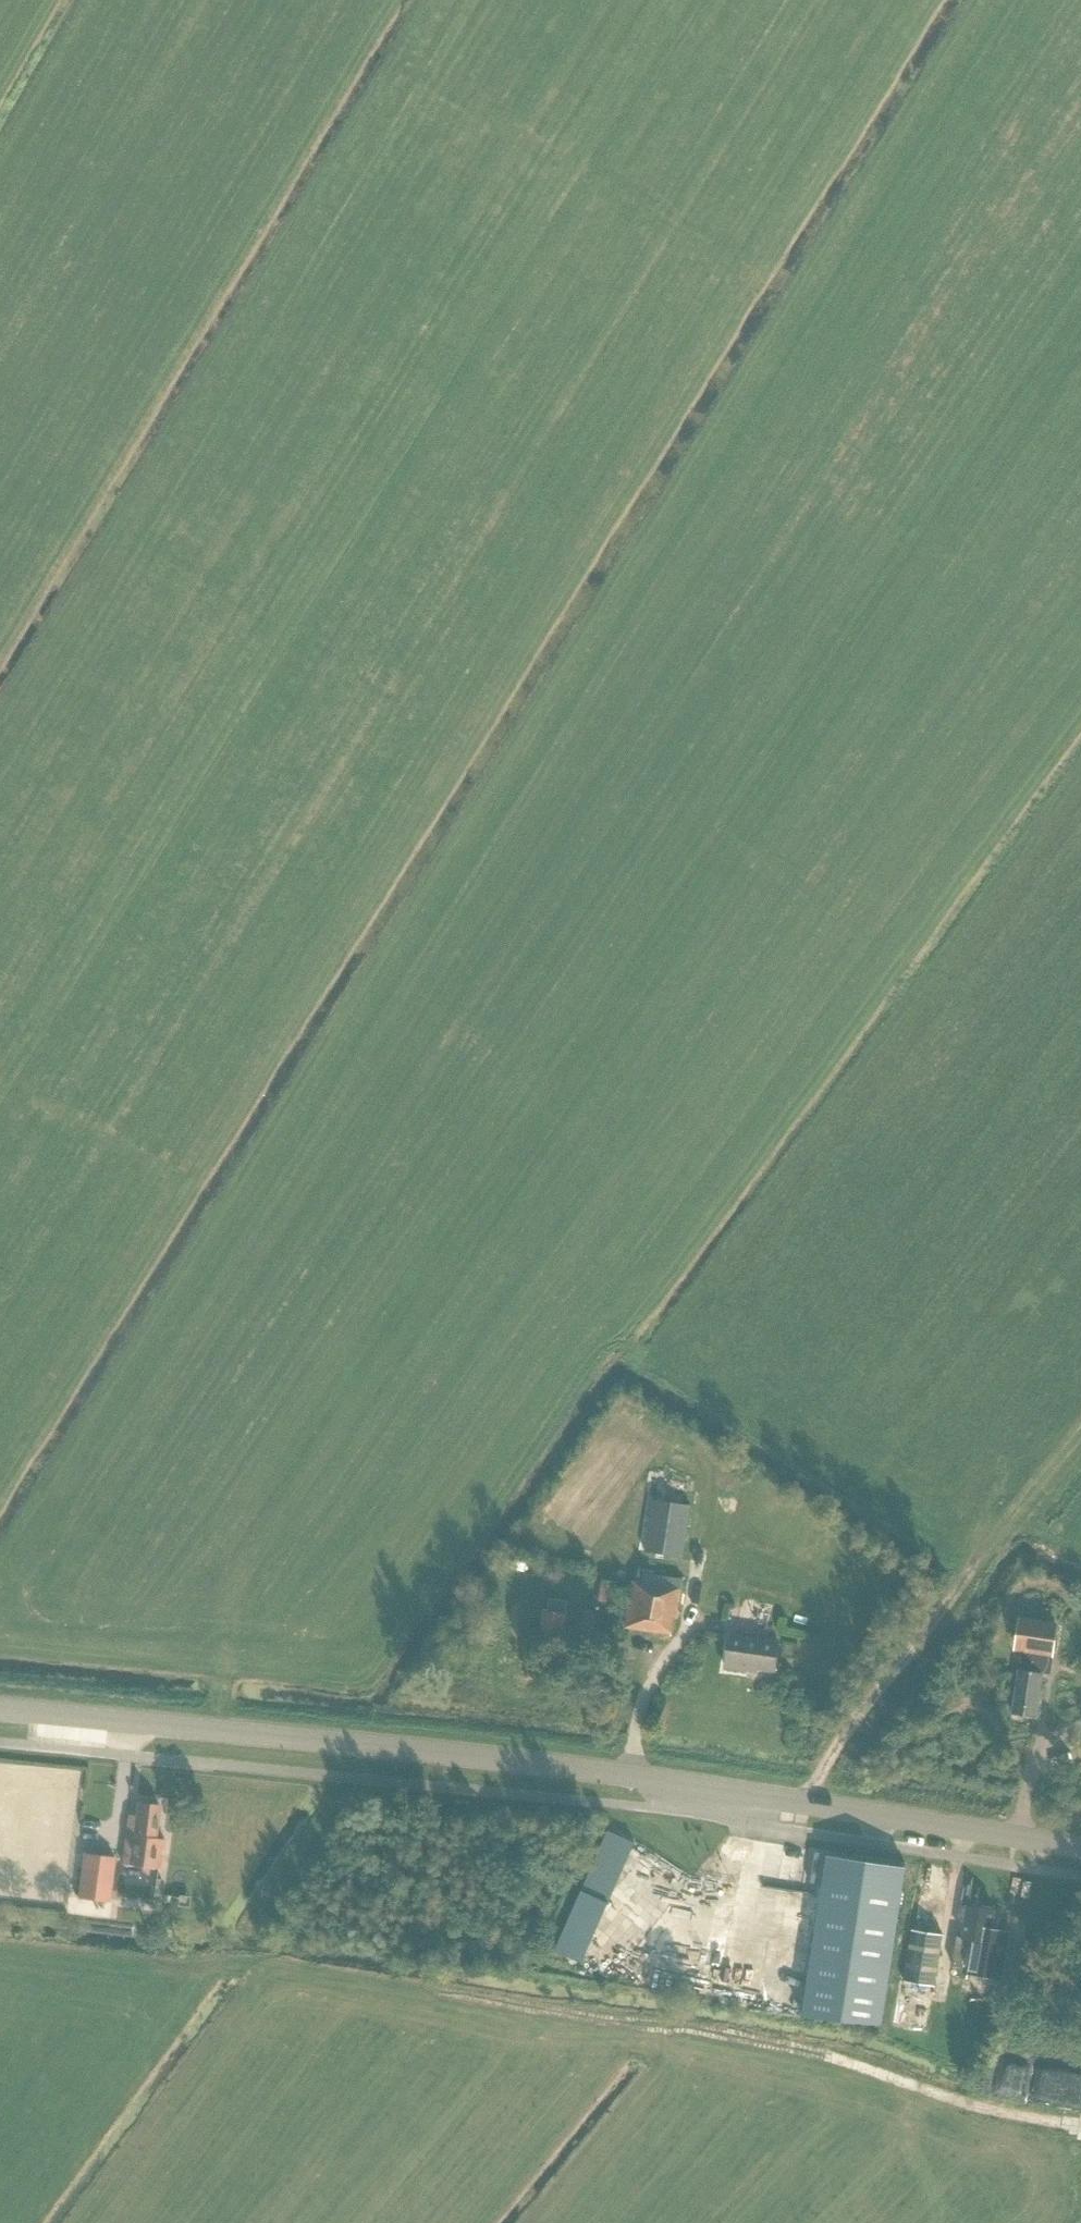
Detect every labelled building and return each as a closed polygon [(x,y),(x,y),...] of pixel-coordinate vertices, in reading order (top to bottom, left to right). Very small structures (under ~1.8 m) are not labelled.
[(683,1555),(690,1502),(647,1496),(639,1551),(683,1555)] [(676,1619),(683,1578),(644,1572),(642,1581),(634,1580),(626,1626),(671,1633),(673,1618),(676,1619)] [(617,1580),(603,1578),(600,1601),(614,1602),(617,1580)] [(753,1620),(756,1599),(741,1596),(738,1618),(753,1620)] [(562,1642),(568,1600),(550,1597),(548,1609),(545,1608),(540,1639),(562,1642)] [(1050,1672),(1054,1652),(1058,1625),(1021,1620),(1017,1646),(1023,1647),(1012,1712),(1036,1715),(1043,1671),(1050,1672)] [(775,1670),(779,1641),(730,1634),(725,1666),(747,1669),(747,1666),(775,1670)] [(155,1837),(159,1804),(138,1802),(135,1819),(128,1818),(122,1862),(160,1868),(164,1838),(155,1837)] [(84,1852),(77,1895),(108,1900),(114,1857),(84,1852)] [(906,1863),(838,1853),(837,1858),(827,1857),(803,2014),(881,2021),(906,1863)] [(698,1872),(666,1911),(702,1940),(705,1936),(690,1924),(718,1889),(698,1872)] [(991,1926),(995,1909),(968,1904),(963,1936),(974,1938),(968,1968),(1003,1974),(1011,1930),(991,1926)] [(589,1949),(641,1965),(647,1944),(595,1928),(589,1949)] [(934,1985),(943,1933),(913,1928),(904,1979),(934,1985)] [(1048,2094),(1053,2064),(1002,2054),(996,2084),(1048,2094)]
